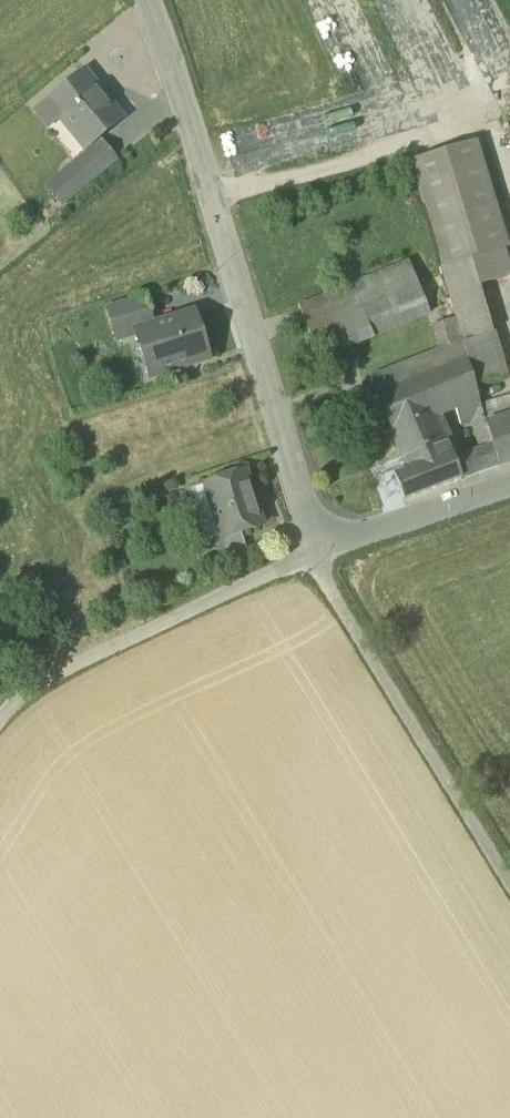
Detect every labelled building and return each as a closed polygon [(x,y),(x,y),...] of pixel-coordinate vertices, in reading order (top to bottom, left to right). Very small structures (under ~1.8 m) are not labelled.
[(380,24),(395,24),(399,22),(436,23),(426,0),(370,0),(380,24)] [(470,21),(461,0),(434,0),(448,31),(470,21)] [(379,46),(367,20),(345,30),(357,56),(379,46)] [(120,119),(82,73),(47,102),(84,148),(120,119)] [(476,141),(412,161),(444,266),(444,267),(471,259),(508,248),(476,141)] [(114,160),(100,143),(74,164),(88,182),(114,160)] [(74,164),(46,187),(61,205),(88,182),(74,164)] [(471,259),(444,267),(444,266),(440,267),(461,342),(493,333),(493,332),(471,259)] [(428,313),(408,262),(297,307),(320,364),(338,356),(335,351),(428,313)] [(144,295),(108,307),(119,340),(138,334),(137,332),(154,327),(144,295)] [(154,327),(137,332),(138,334),(152,377),(210,358),(195,313),(154,327)] [(454,319),(433,325),(440,351),(369,380),(396,446),(402,461),(406,472),(427,465),(408,424),(394,391),(446,367),(463,362),(454,319)] [(461,342),(473,385),(506,375),(494,331),(493,332),(493,333),(461,342)] [(463,362),(446,367),(394,391),(408,424),(431,413),(466,400),(476,395),(463,362)] [(485,401),(491,421),(509,415),(509,394),(485,401)] [(485,425),(476,395),(466,400),(481,452),(492,448),(489,439),(485,425)] [(451,456),(431,413),(408,424),(427,465),(451,456)] [(485,425),(489,439),(492,448),(498,466),(509,463),(509,418),(485,425)] [(396,446),(378,454),(384,468),(402,461),(396,446)] [(481,452),(474,455),(473,459),(478,473),(498,466),(492,448),(481,452)] [(406,472),(394,477),(403,501),(461,479),(451,456),(406,472)] [(244,473),(207,484),(223,536),(224,538),(241,533),(261,527),(244,473)] [(223,536),(198,543),(206,569),(248,555),(241,533),(224,538),(223,536)]
